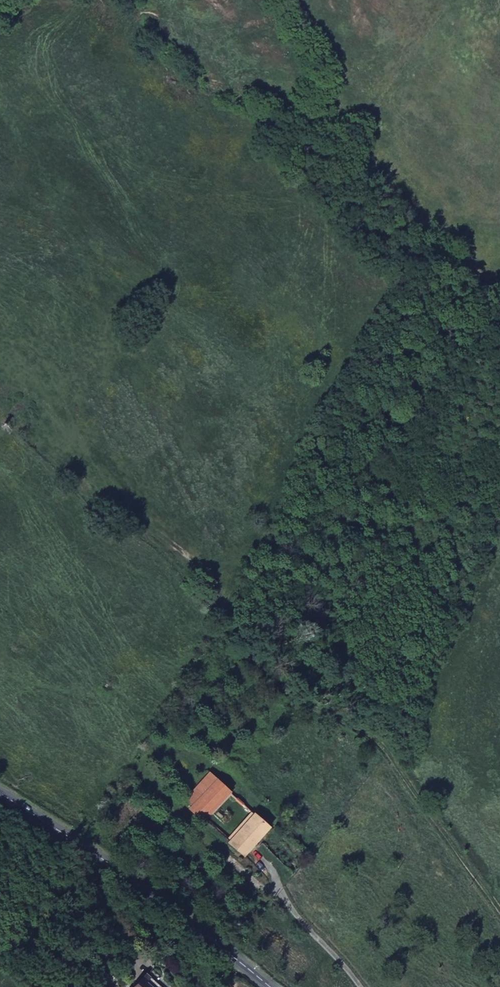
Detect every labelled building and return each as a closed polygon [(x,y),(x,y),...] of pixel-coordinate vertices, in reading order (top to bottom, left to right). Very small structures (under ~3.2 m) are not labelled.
[(180,801),(204,822),(228,795),(219,787),(225,774),(213,766),(180,801)] [(243,857),(267,829),(252,816),(228,844),(243,857)] [(135,986),(154,986),(155,986),(145,977),(135,986)]
